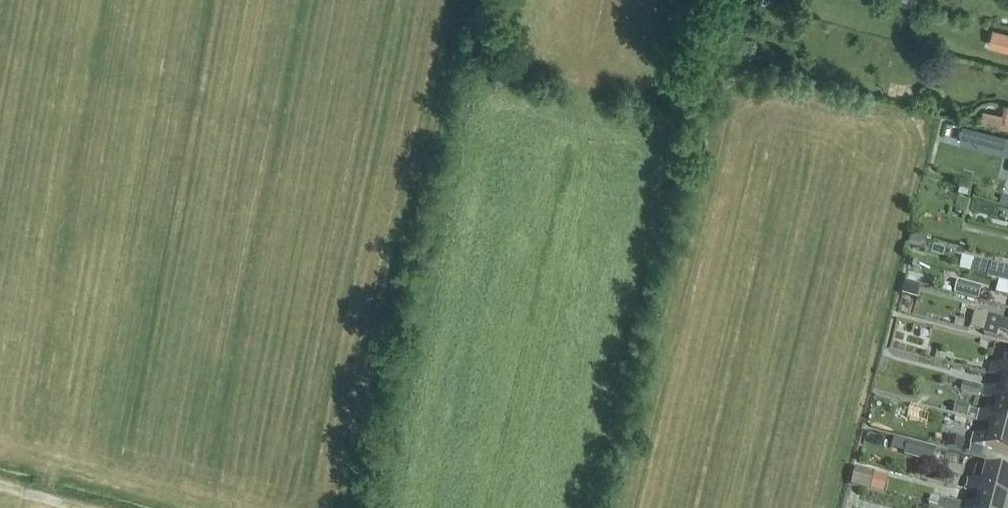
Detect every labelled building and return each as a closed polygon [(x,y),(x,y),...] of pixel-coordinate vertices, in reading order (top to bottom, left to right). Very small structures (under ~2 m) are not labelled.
[(1004,102),(1002,114),(982,109),(979,121),(1007,128),(1007,103),(1004,102)] [(989,131),(985,149),(1007,155),(1007,136),(989,131)] [(991,266),(987,280),(1007,285),(1007,271),(991,266)] [(978,301),(981,289),(958,283),(955,295),(978,301)] [(932,321),(938,297),(921,293),(915,317),(932,321)] [(1001,322),(1002,320),(975,314),(971,331),(984,334),(983,336),(997,339),(998,332),(1007,335),(1007,324),(1001,322)] [(1007,381),(1007,365),(1007,371),(992,367),(989,377),(1004,381),(1004,380),(1007,381)] [(1004,380),(1004,381),(1000,394),(986,390),(986,389),(963,383),(961,395),(983,400),(998,404),(1007,406),(1007,381),(1004,380)] [(998,404),(994,417),(970,411),(970,409),(957,404),(953,416),(967,421),(967,419),(978,422),(977,424),(992,428),(992,427),(1007,431),(1007,406),(998,404)] [(992,427),(992,428),(988,441),(974,437),(971,447),(987,451),(1007,457),(1007,431),(992,427)] [(932,465),(936,450),(907,442),(903,457),(932,465)] [(985,459),(987,451),(971,447),(969,455),(985,459)] [(1007,503),(1007,477),(974,468),(970,483),(968,482),(966,493),(980,496),(1007,503)] [(855,470),(850,488),(869,493),(874,475),(855,470)] [(980,496),(977,507),(1007,507),(1007,503),(980,496)] [(931,498),(929,507),(930,507),(971,507),(931,498)]
